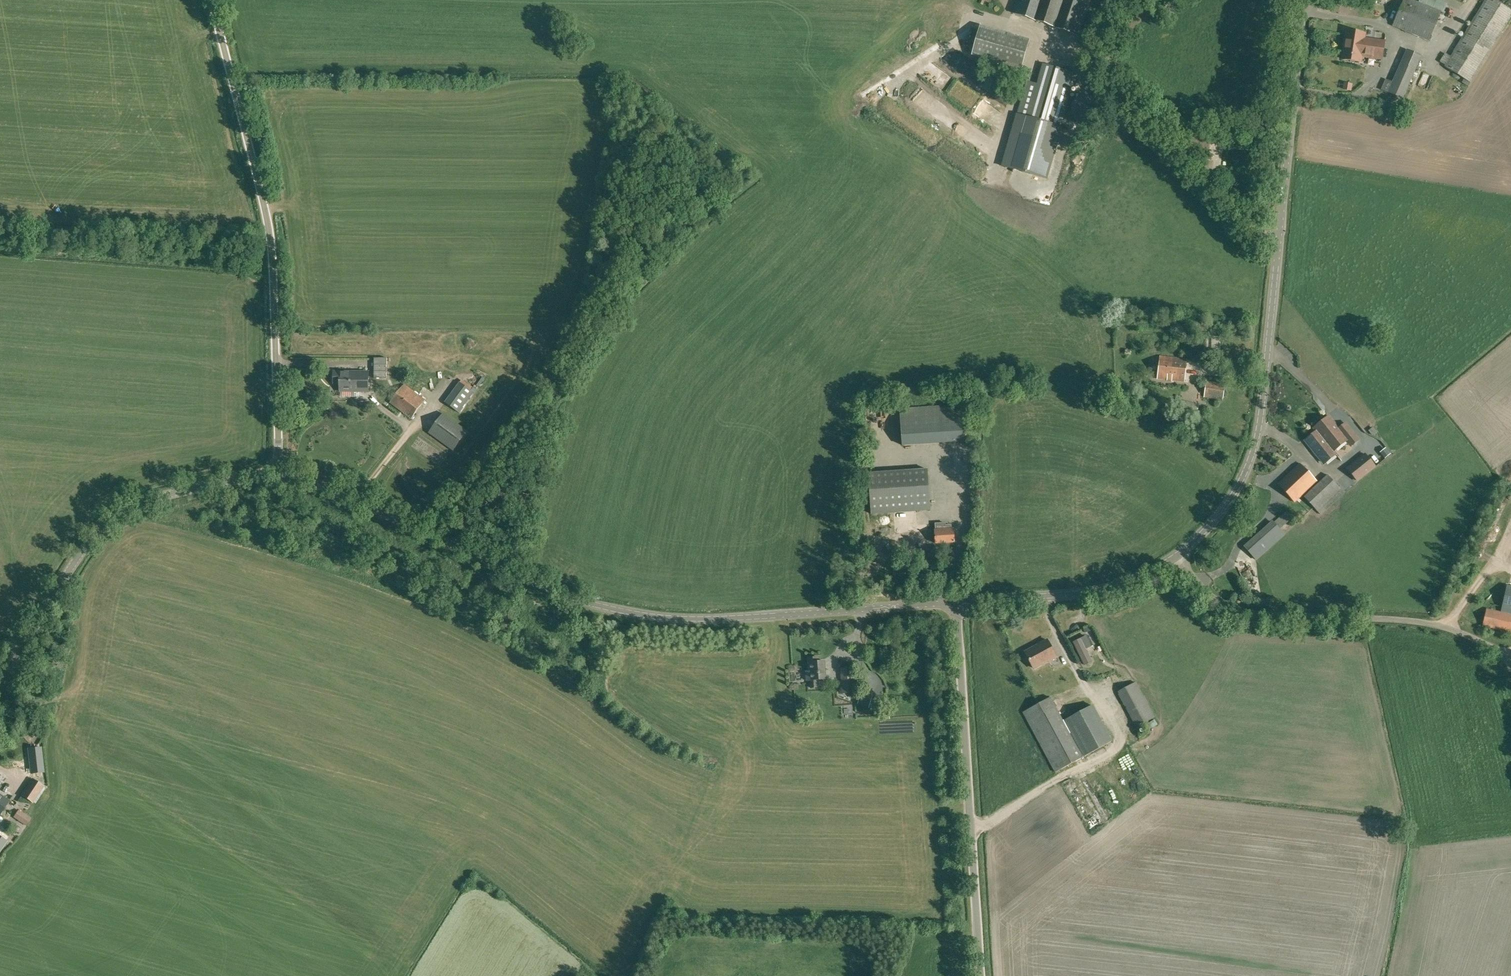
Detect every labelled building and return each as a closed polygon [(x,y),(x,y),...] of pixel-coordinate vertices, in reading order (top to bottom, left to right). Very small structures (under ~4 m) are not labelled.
[(1012,13),(1077,35),(1088,6),(1072,0),(1016,0),(1012,13)] [(1393,25),(1429,40),(1441,12),(1414,0),(1404,0),(1393,25)] [(1494,0),(1486,0),(1451,57),(1445,53),(1440,61),(1446,65),(1445,66),(1470,82),(1510,16),(1510,11),(1494,0)] [(1029,40),(980,26),(972,55),(1021,69),(1029,40)] [(1344,45),(1383,51),(1384,42),(1367,39),(1364,39),(1365,33),(1346,31),(1344,45)] [(1383,51),(1344,45),(1342,59),(1360,62),(1361,55),(1364,55),(1364,56),(1381,59),(1383,51)] [(1421,56),(1407,50),(1392,83),(1386,80),(1382,89),(1402,98),(1421,56)] [(1015,121),(1002,166),(1047,179),(1062,126),(1061,126),(1076,73),(1043,64),(1037,85),(1027,82),(1015,121)] [(941,87),(962,96),(963,93),(958,91),(963,79),(933,66),(930,74),(944,80),(941,87)] [(1350,90),(1351,84),(1352,82),(1345,81),(1343,89),(1350,90)] [(998,125),(1006,113),(986,100),(978,113),(998,125)] [(973,161),(968,167),(978,176),(983,170),(973,161)] [(1220,349),(1220,337),(1212,337),(1212,349),(1220,349)] [(1184,382),(1187,359),(1160,356),(1157,379),(1184,382)] [(382,361),(369,360),(369,380),(382,380),(382,361)] [(368,392),(368,373),(333,372),(333,383),(340,383),(340,392),(368,392)] [(426,391),(429,387),(420,380),(417,384),(426,391)] [(458,412),(473,391),(474,388),(462,380),(445,402),(458,412)] [(1225,384),(1207,381),(1204,397),(1223,400),(1225,384)] [(414,383),(411,388),(424,396),(426,391),(414,383)] [(411,420),(426,400),(403,385),(389,403),(387,407),(397,415),(400,411),(404,413),(403,414),(411,420)] [(964,441),(962,405),(899,409),(902,445),(964,441)] [(453,451),(468,431),(443,413),(428,433),(453,451)] [(1329,416),(1314,428),(1316,431),(1319,430),(1334,450),(1346,441),(1350,446),(1359,439),(1349,428),(1345,423),(1339,428),(1333,421),(1329,416)] [(1319,430),(1316,431),(1306,440),(1324,463),(1336,454),(1333,451),(1334,450),(1319,430)] [(1377,467),(1366,454),(1347,469),(1358,483),(1377,467)] [(1317,481),(1300,463),(1278,484),(1295,502),(1317,481)] [(930,509),(927,469),(868,473),(871,513),(930,509)] [(1326,515),(1349,493),(1336,480),(1313,502),(1326,515)] [(1501,507),(1509,511),(1510,507),(1510,499),(1506,497),(1501,507)] [(1258,534),(1244,546),(1256,560),(1269,548),(1284,534),(1280,529),(1293,517),(1287,510),(1274,522),(1259,536),(1258,534)] [(935,543),(954,542),(954,529),(951,529),(951,525),(945,525),(945,523),(935,524),(936,530),(935,530),(935,543)] [(1507,586),(1500,612),(1486,609),(1482,626),(1510,632),(1510,587),(1507,586)] [(1049,661),(1057,657),(1047,640),(1025,652),(1034,668),(1048,660),(1049,661)] [(818,655),(801,656),(802,672),(837,670),(836,661),(836,654),(825,655),(825,654),(818,654),(818,655)] [(858,692),(857,667),(845,667),(846,693),(858,692)] [(1154,717),(1135,682),(1118,692),(1137,727),(1154,717)] [(874,708),(877,699),(867,695),(864,705),(874,708)] [(1050,697),(1023,712),(1055,772),(1112,741),(1092,706),(1063,721),(1050,697)] [(41,748),(28,749),(31,774),(44,772),(41,748)] [(32,803),(43,786),(32,779),(21,795),(32,803)] [(8,801),(0,795),(0,814),(8,801)] [(27,826),(32,818),(18,809),(13,817),(27,826)]
